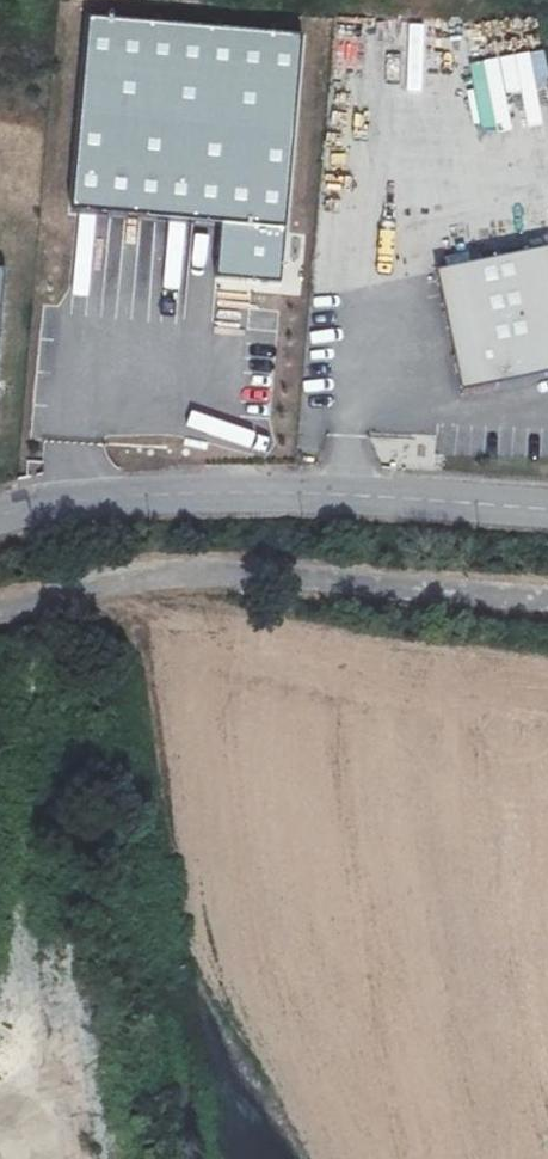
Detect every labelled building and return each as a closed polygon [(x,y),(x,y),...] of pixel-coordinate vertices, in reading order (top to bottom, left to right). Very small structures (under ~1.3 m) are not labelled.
[(283,229),(300,37),(88,18),(71,211),(223,224),(283,229)] [(279,279),(283,229),(223,224),(219,274),(279,279)] [(175,269),(178,256),(100,239),(93,271),(82,269),(74,304),(164,324),(166,314),(184,318),(190,288),(208,292),(211,277),(175,269)] [(427,270),(451,386),(547,366),(547,244),(427,270)]
